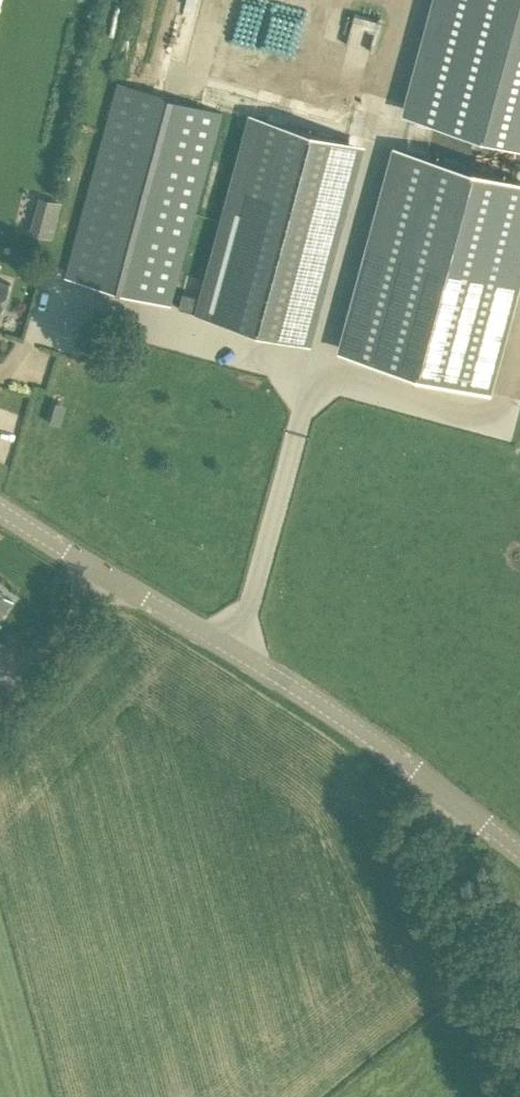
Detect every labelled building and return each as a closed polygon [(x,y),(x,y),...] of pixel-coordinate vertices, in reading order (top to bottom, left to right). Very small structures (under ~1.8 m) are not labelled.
[(443,12),(414,127),(519,155),(519,0),(447,0),(443,12)] [(344,35),(372,45),(384,11),(355,2),(344,35)] [(170,306),(223,112),(112,82),(63,276),(170,306)] [(310,344),(363,144),(246,113),(193,313),(310,344)] [(406,149),(351,354),(475,387),(519,222),(519,180),(406,149)] [(11,599),(0,590),(0,613),(11,599)]
